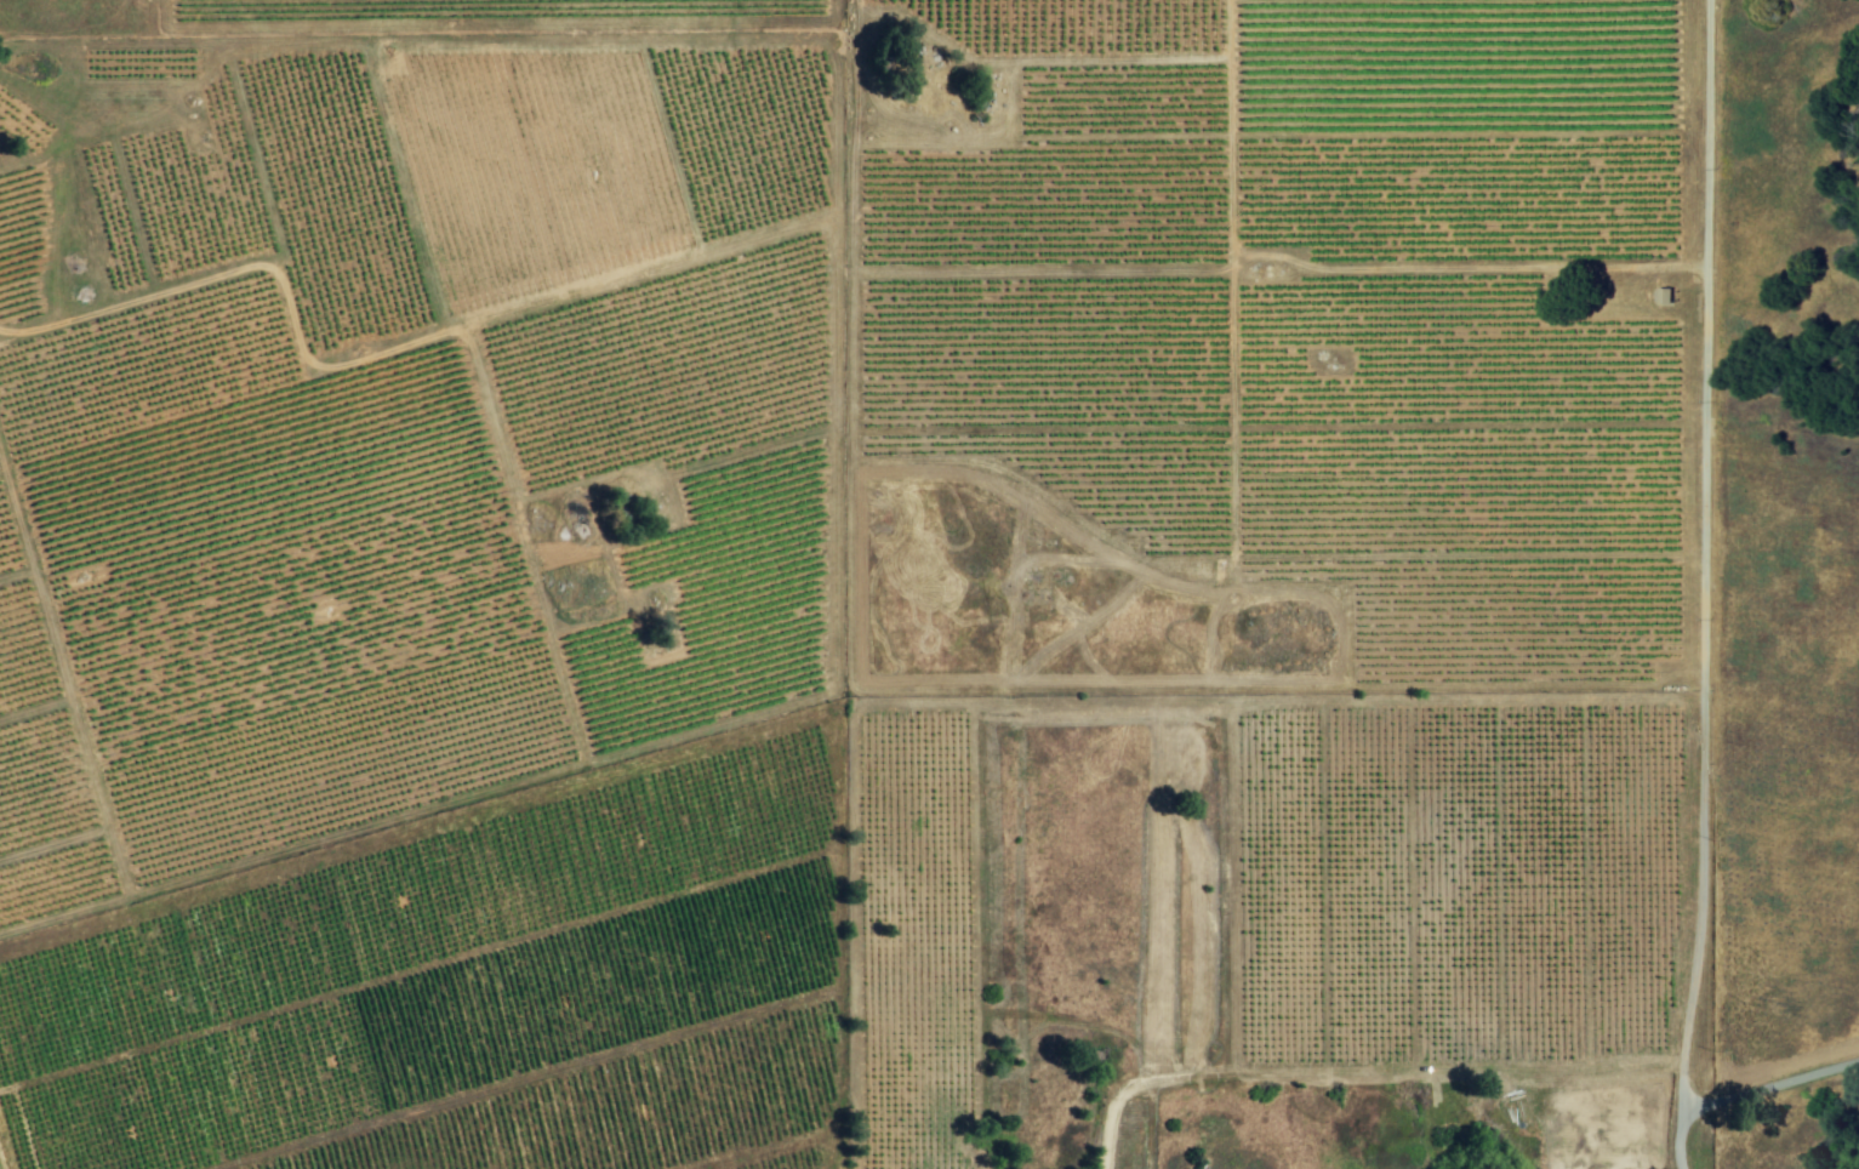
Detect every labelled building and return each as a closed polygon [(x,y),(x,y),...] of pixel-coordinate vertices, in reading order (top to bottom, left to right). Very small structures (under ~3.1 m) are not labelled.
[(1671,305),(1671,288),(1658,288),(1658,305),(1671,305)]
